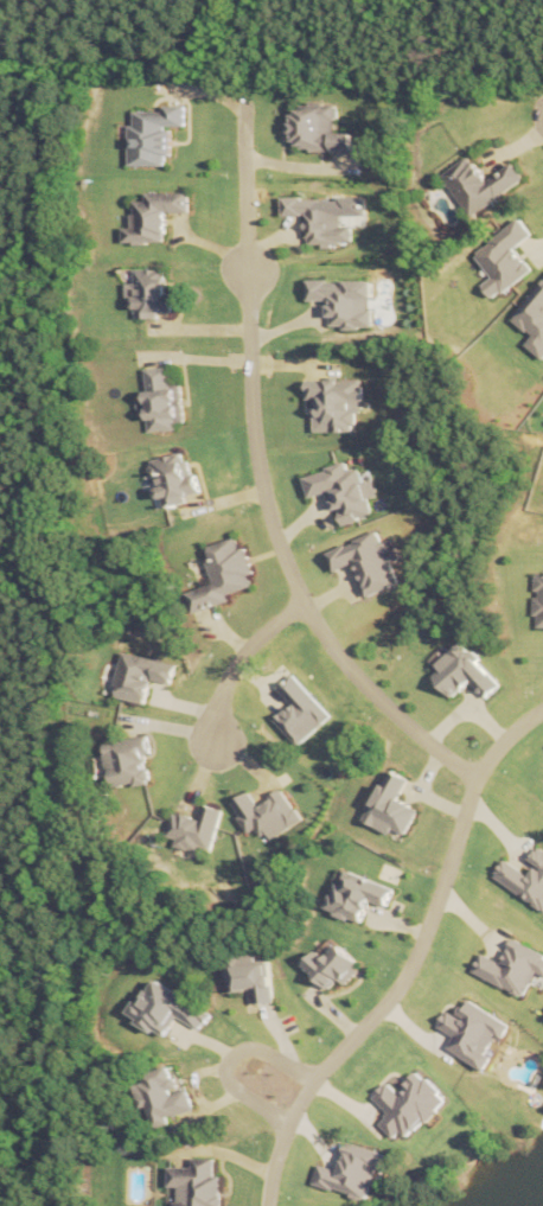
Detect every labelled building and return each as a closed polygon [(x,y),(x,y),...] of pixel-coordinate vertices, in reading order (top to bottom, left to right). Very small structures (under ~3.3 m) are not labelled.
[(334,104),(334,133),(351,133),(351,153),(298,153),(296,115),(307,115),(307,106),(334,104)] [(129,167),(129,127),(133,127),(133,113),(166,113),(166,106),(185,106),(185,126),(165,126),(165,167),(129,167)] [(440,177),(467,159),(485,184),(511,166),(522,181),(467,218),(440,177)] [(126,232),(133,232),(133,202),(143,202),(143,193),(190,193),(190,213),(162,213),(162,242),(126,242),(126,232)] [(283,198),(340,198),(340,225),(351,225),(351,245),(305,245),(305,215),(283,215),(283,198)] [(478,254),(522,221),(531,234),(513,247),(529,268),(493,295),(484,282),(493,275),(478,254)] [(135,269),(164,268),(165,294),(173,293),(174,314),(135,315),(134,302),(129,302),(128,285),(135,285),(135,269)] [(520,306),(537,319),(532,325),(542,333),(542,278),(520,306)] [(308,281),(368,280),(369,325),(332,325),(332,299),(308,300),(308,281)] [(146,368),(151,432),(175,430),(172,365),(146,368)] [(305,381),(360,379),(360,409),(353,409),(354,434),(313,435),(312,406),(306,406),(305,381)] [(152,461),(165,503),(199,492),(186,451),(152,461)] [(307,476),(347,462),(350,470),(359,466),(373,511),(347,519),(337,486),(313,494),(307,476)] [(328,553),(379,530),(402,578),(375,591),(360,559),(337,569),(328,553)] [(191,589),(216,582),(204,544),(237,534),(241,547),(245,547),(254,569),(249,573),(253,585),(226,593),(228,600),(196,610),(191,589)] [(539,572),(542,572),(542,624),(535,624),(539,572)] [(432,675),(442,665),(440,662),(467,637),(509,681),(486,702),(469,685),(455,700),(432,675)] [(117,693),(128,649),(175,659),(171,682),(149,677),(145,698),(117,693)] [(288,671),(322,714),(292,739),(272,715),(287,703),(272,685),(288,671)] [(102,740),(110,787),(152,779),(147,753),(153,752),(149,732),(102,740)] [(365,821),(395,768),(409,777),(398,796),(419,808),(404,835),(392,828),(390,834),(365,821)] [(237,802),(264,841),(301,815),(283,789),(260,805),(251,792),(237,802)] [(167,837),(209,850),(222,806),(205,800),(199,819),(174,811),(167,837)] [(537,872),(542,861),(542,895),(496,868),(504,853),(537,872)] [(326,910),(344,867),(394,888),(385,906),(369,899),(359,924),(326,910)] [(516,919),(542,931),(542,974),(539,982),(466,950),(474,931),(504,944),(516,919)] [(304,966),(315,952),(325,959),(336,946),(356,964),(330,995),(311,978),(313,975),(304,966)] [(225,963),(269,958),(273,1006),(258,1007),(257,993),(228,996),(225,963)] [(122,1012),(147,974),(203,1010),(192,1027),(170,1013),(155,1034),(122,1012)] [(437,1022),(447,1006),(455,1010),(459,1002),(502,1025),(480,1065),(446,1046),(454,1030),(437,1022)] [(135,1086),(154,1135),(170,1129),(167,1122),(193,1111),(177,1070),(135,1086)] [(371,1092),(384,1080),(395,1093),(416,1073),(440,1099),(394,1141),(378,1124),(390,1112),(371,1092)] [(319,1163),(315,1182),(366,1191),(373,1149),(344,1143),(339,1167),(319,1163)] [(219,1180),(219,1205),(179,1205),(179,1193),(171,1193),(171,1172),(192,1172),(192,1161),(215,1162),(215,1180),(219,1180)]
